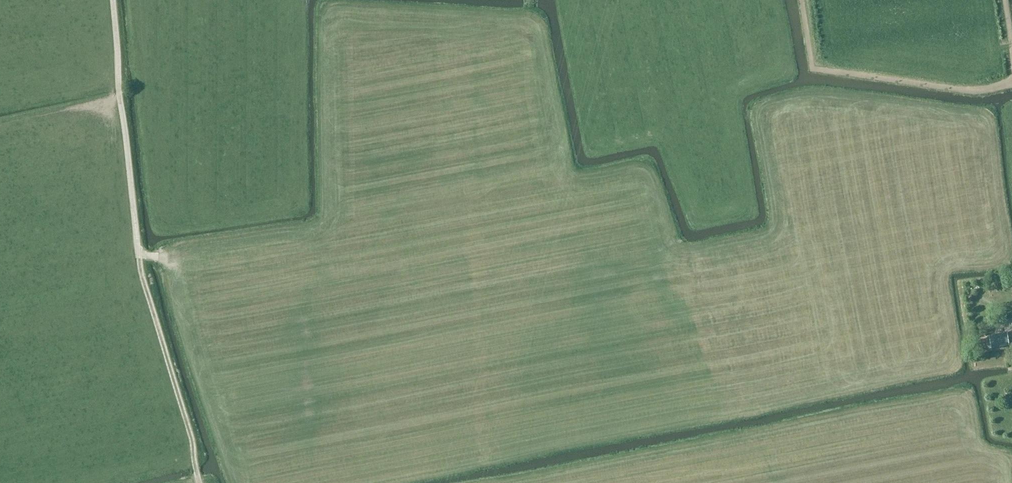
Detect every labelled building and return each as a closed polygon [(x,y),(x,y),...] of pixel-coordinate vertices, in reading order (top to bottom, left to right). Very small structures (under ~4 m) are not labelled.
[(989,338),(991,349),(1009,346),(1008,335),(1001,336),(1001,334),(991,335),(991,337),(989,338)] [(961,380),(967,378),(964,372),(958,375),(961,380)]
